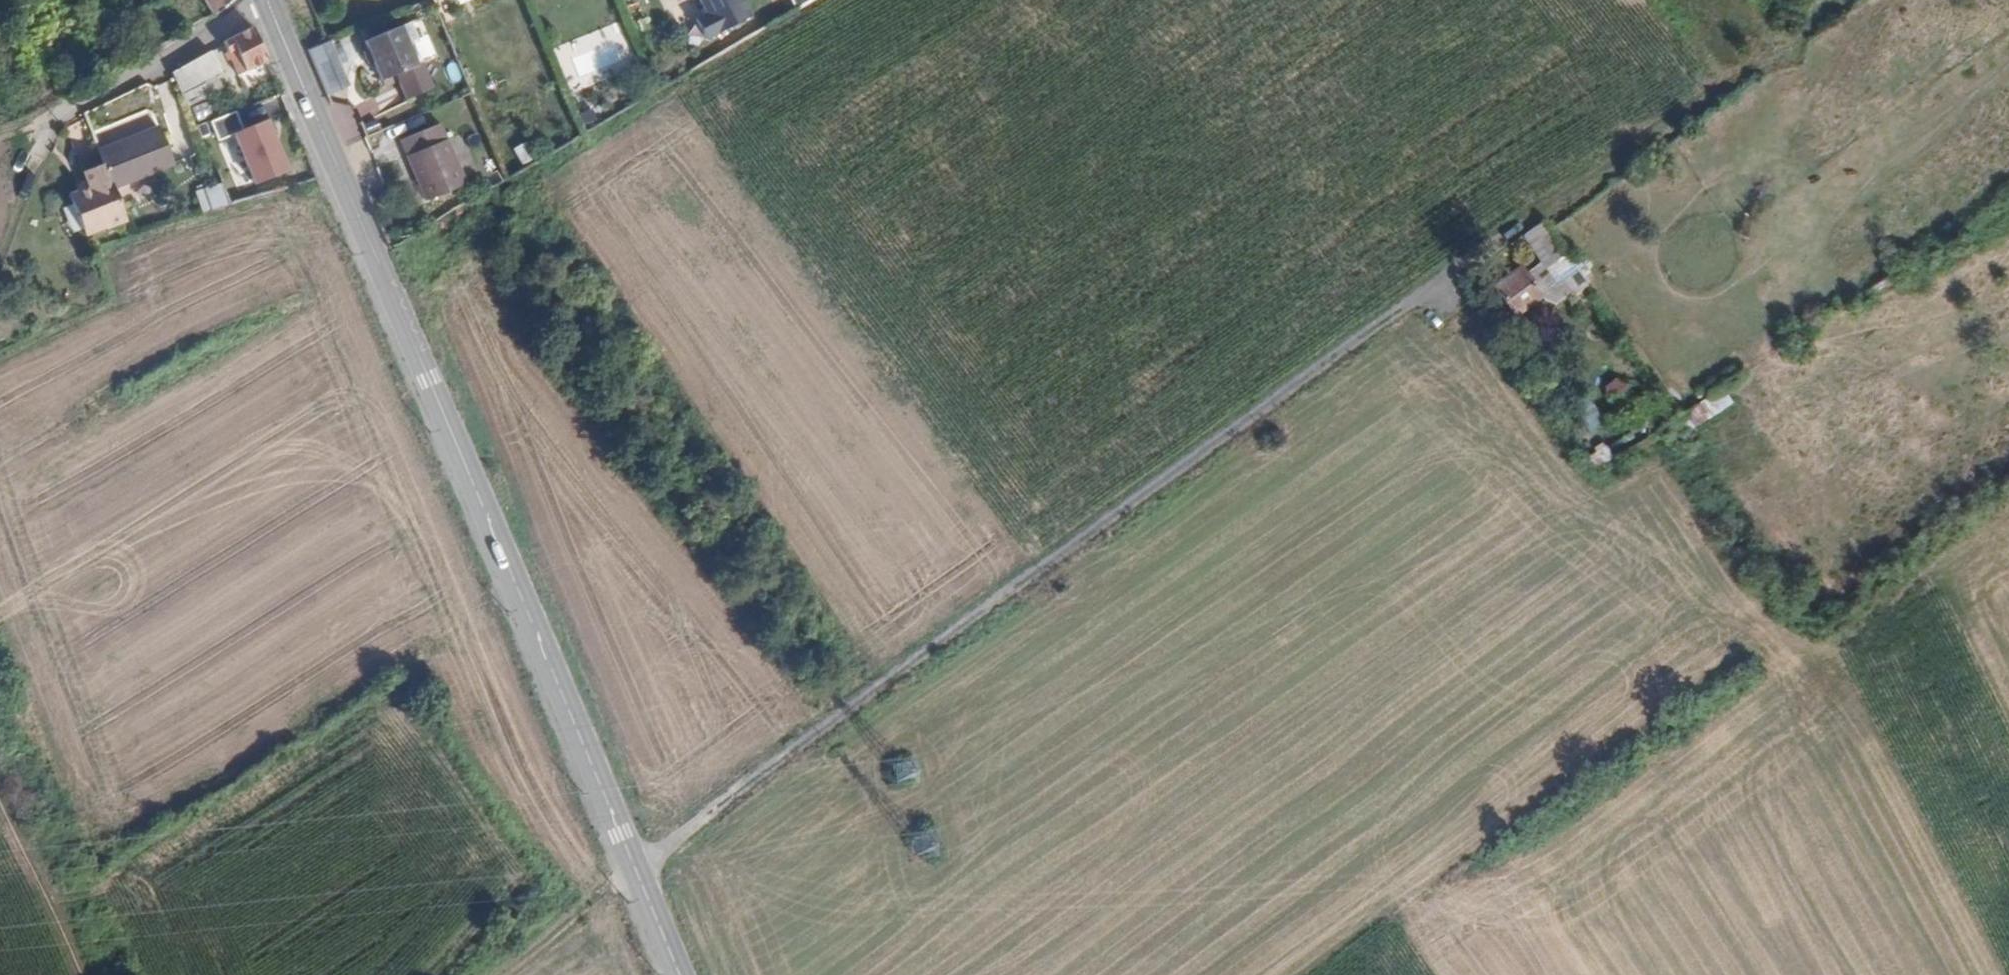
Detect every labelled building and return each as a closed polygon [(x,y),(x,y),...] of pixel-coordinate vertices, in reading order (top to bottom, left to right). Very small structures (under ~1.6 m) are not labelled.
[(210,15),(220,0),(200,0),(210,15)] [(705,12),(694,18),(704,38),(749,17),(741,0),(700,0),(705,12)] [(252,24),(231,35),(238,49),(233,53),(242,69),(267,57),(252,24)] [(405,24),(364,39),(382,82),(421,66),(405,24)] [(577,79),(623,60),(615,39),(569,58),(577,79)] [(209,49),(172,71),(184,91),(204,79),(221,71),(209,49)] [(237,84),(250,108),(261,101),(248,78),(237,84)] [(204,79),(184,91),(192,107),(212,94),(204,79)] [(466,182),(442,120),(402,138),(427,199),(466,182)] [(124,214),(116,189),(172,168),(157,127),(100,149),(105,164),(85,172),(89,184),(70,190),(82,224),(103,217),(104,220),(124,214)] [(222,174),(231,203),(287,185),(281,156),(222,174)] [(221,182),(193,187),(198,212),(225,208),(221,182)] [(1494,283),(1516,312),(1544,293),(1522,262),(1494,283)] [(1589,283),(1578,269),(1564,279),(1575,294),(1589,283)] [(1620,377),(1604,387),(1613,400),(1629,390),(1620,377)]
